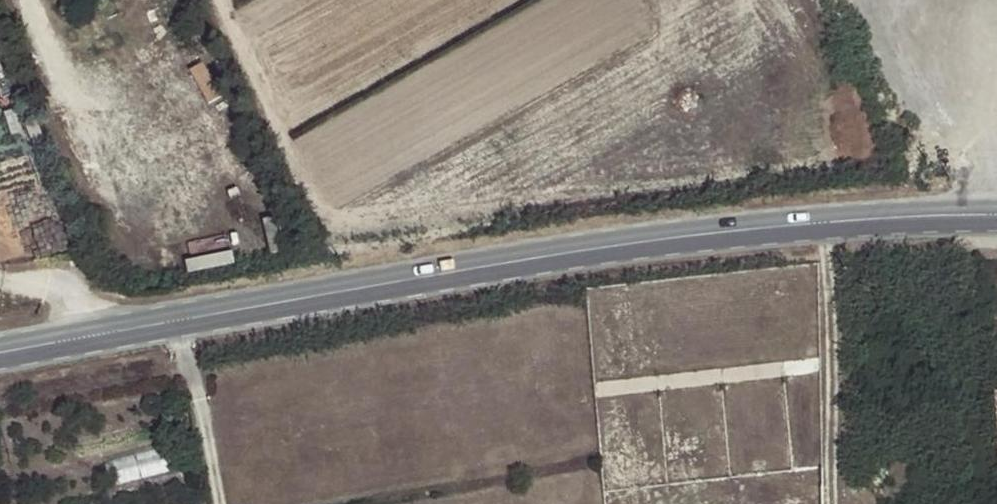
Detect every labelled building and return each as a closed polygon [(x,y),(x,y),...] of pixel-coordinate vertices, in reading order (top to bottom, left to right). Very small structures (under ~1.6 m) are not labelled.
[(165,446),(45,476),(51,502),(171,472),(165,446)]
